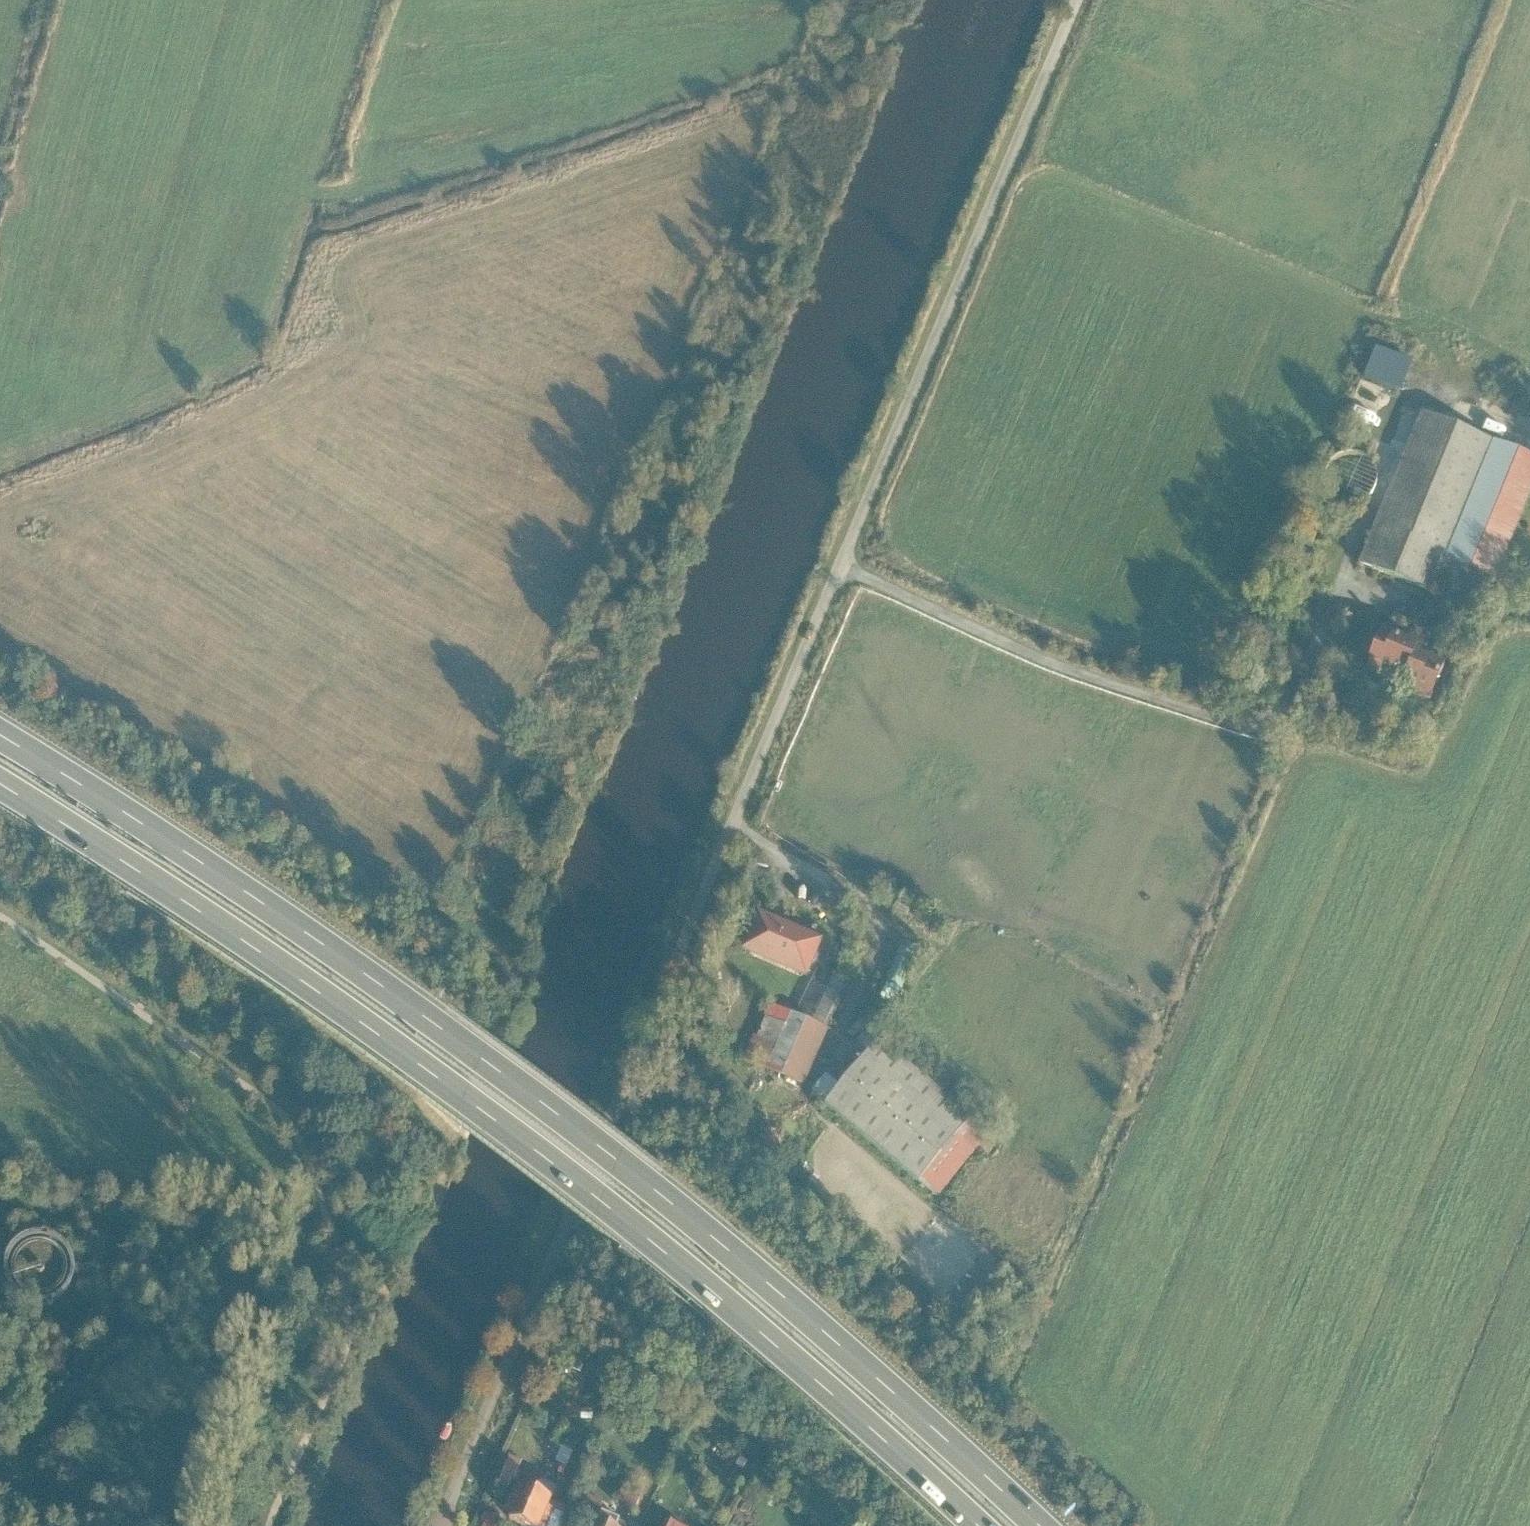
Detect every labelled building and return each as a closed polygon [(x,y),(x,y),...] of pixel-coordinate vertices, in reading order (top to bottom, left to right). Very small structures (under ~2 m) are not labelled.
[(1492,434),(1420,408),(1364,557),(1437,583),(1492,434)] [(1498,438),(1455,554),(1500,571),(1529,490),(1529,450),(1498,438)] [(1381,630),(1368,662),(1390,671),(1391,669),(1406,675),(1403,682),(1400,689),(1429,701),(1443,668),(1417,657),(1421,646),(1381,630)] [(758,916),(743,949),(806,976),(820,942),(758,916)] [(765,1068),(804,1084),(828,1026),(788,1010),(765,1068)] [(869,1045),(821,1106),(915,1181),(964,1120),(869,1045)] [(524,1525),(542,1525),(553,1499),(517,1485),(508,1507),(514,1510),(509,1520),(524,1525)] [(565,1514),(553,1510),(547,1525),(561,1525),(565,1514)] [(593,1525),(618,1525),(620,1521),(599,1512),(593,1525)]
